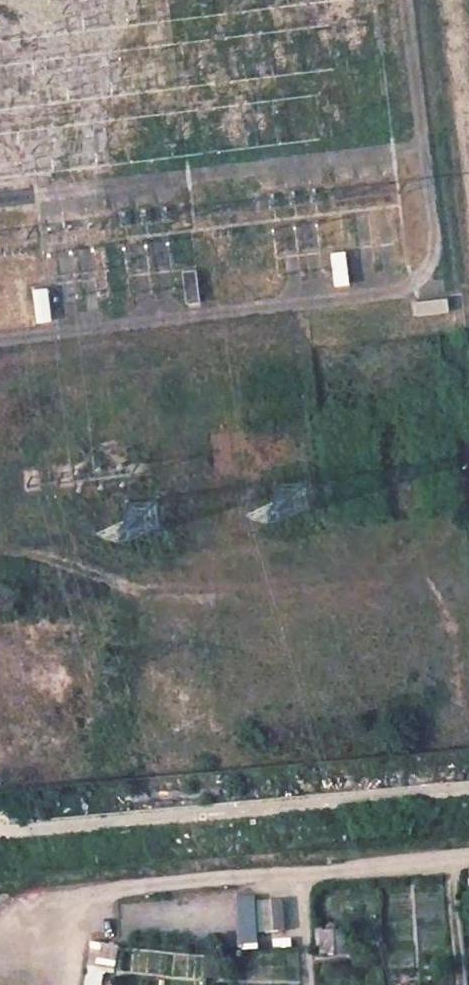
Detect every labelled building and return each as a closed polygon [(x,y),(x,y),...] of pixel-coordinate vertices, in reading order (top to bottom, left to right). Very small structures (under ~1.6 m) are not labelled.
[(347,248),(332,251),(337,282),(352,280),(347,248)] [(197,266),(185,267),(190,302),(202,300),(197,266)] [(53,321),(49,288),(34,290),(39,323),(53,321)] [(448,296),(416,300),(417,312),(449,308),(448,296)] [(285,930),(282,896),(237,900),(241,945),(259,943),(258,932),(285,930)]
